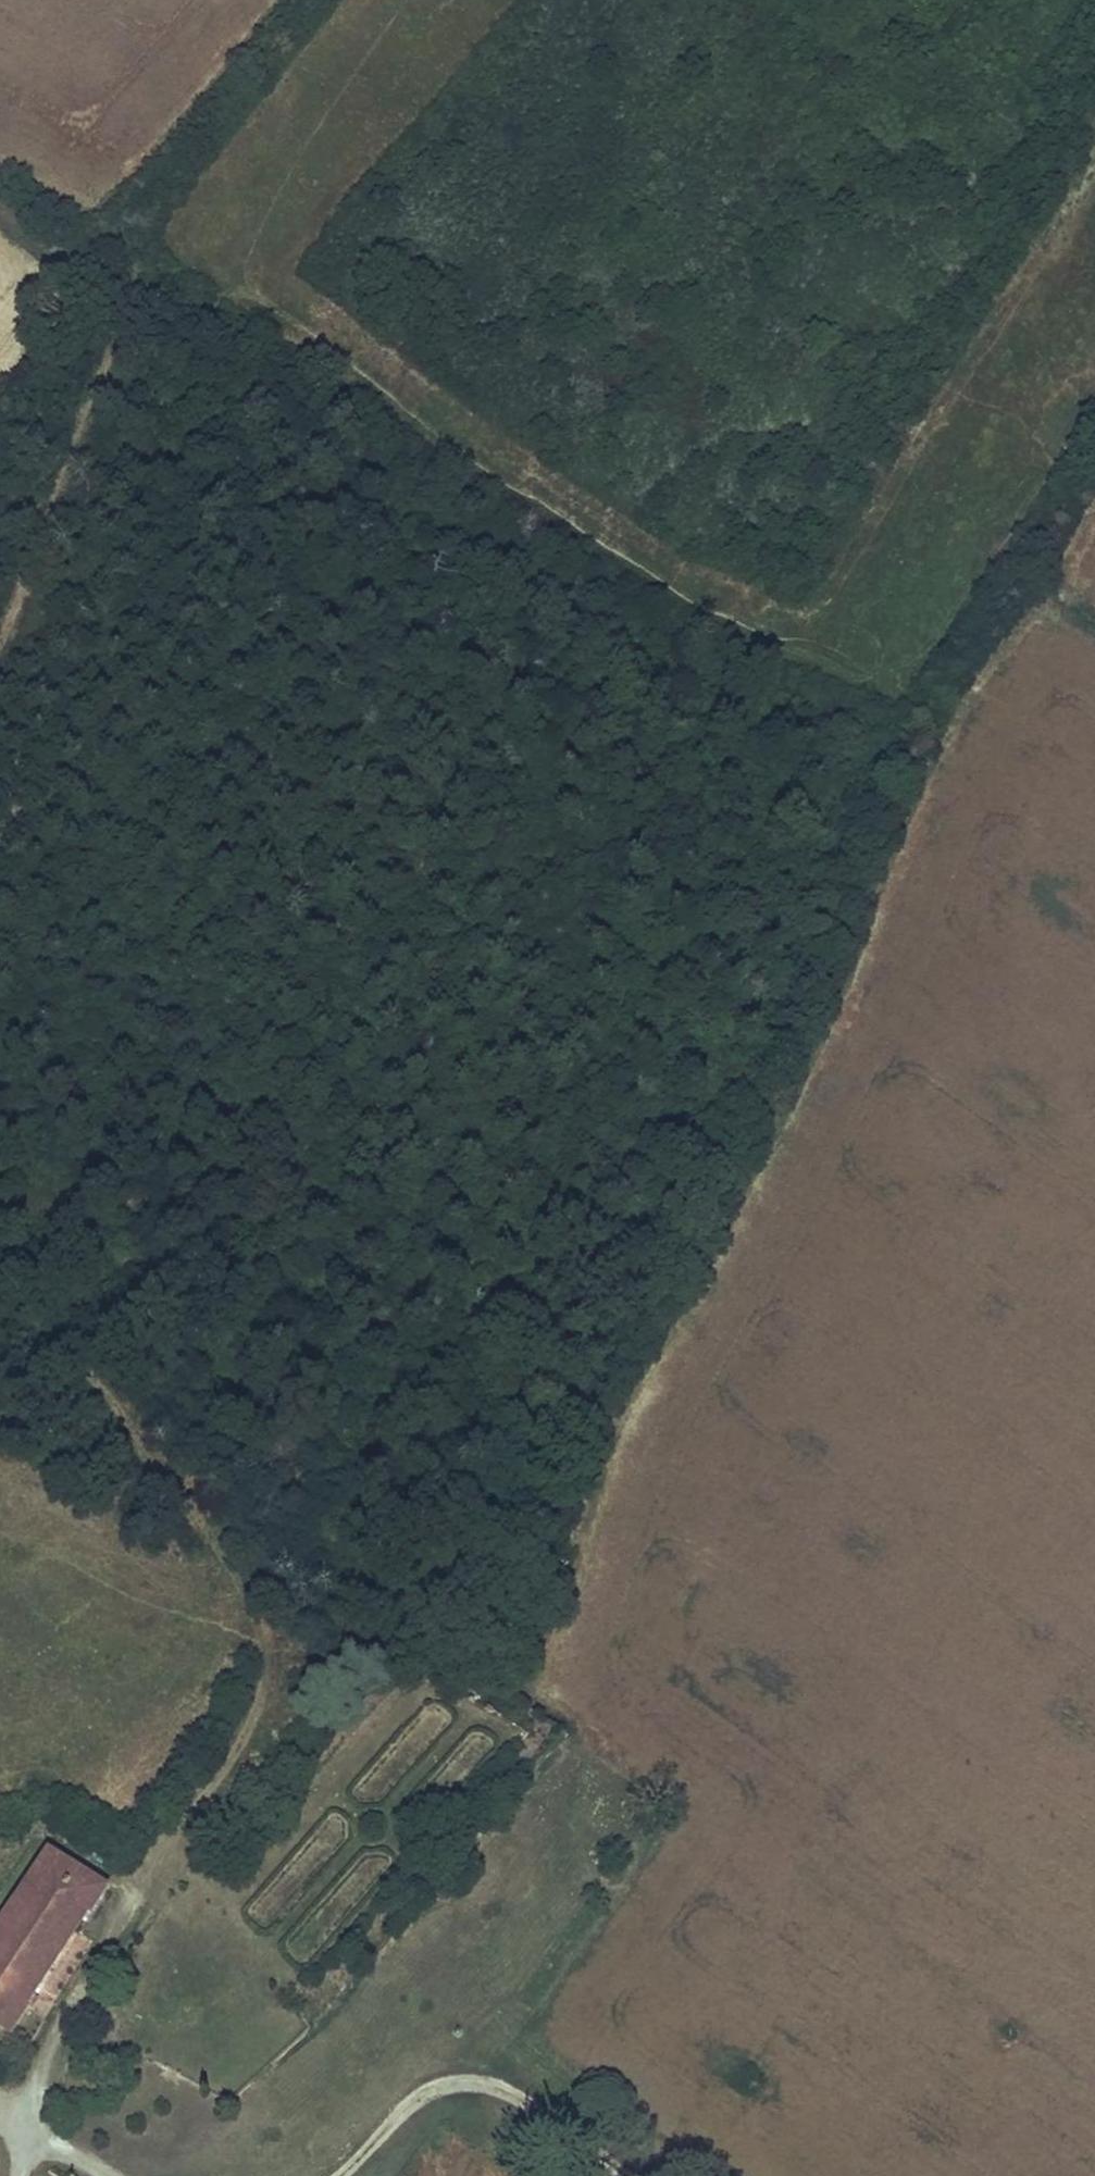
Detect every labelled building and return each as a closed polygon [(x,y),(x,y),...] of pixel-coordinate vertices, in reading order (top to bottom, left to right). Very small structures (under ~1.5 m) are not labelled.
[(0,1926),(0,2026),(12,2034),(105,1887),(49,1852),(0,1926)]
